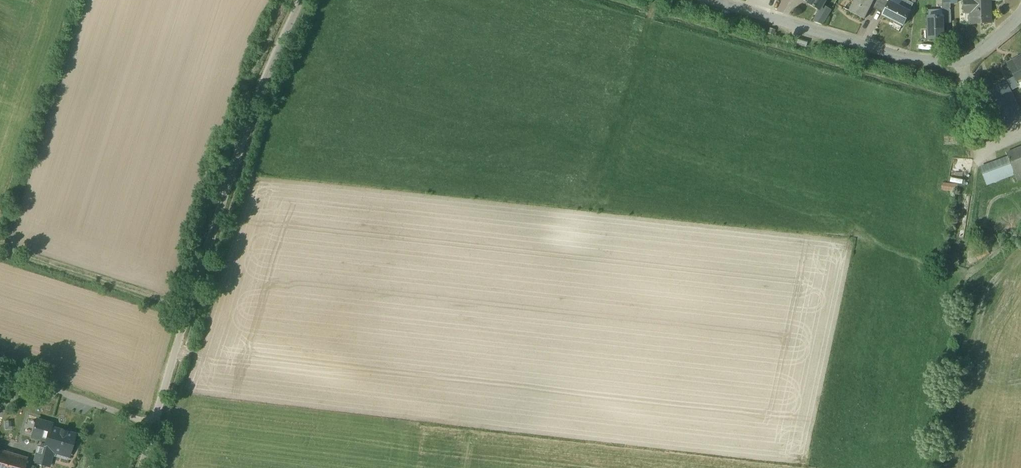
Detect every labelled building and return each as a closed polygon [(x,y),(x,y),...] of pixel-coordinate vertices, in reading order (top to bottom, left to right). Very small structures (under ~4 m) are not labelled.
[(808,3),(813,6),(815,8),(815,7),(820,10),(826,0),(810,0),(808,3)] [(853,4),(850,12),(864,19),(868,11),(867,10),(873,0),(855,0),(853,4)] [(873,6),(878,8),(882,0),(876,0),(873,6)] [(888,0),(882,0),(878,8),(884,12),(889,2),(890,3),(890,2),(888,1),(888,0)] [(965,14),(966,13),(966,12),(972,12),(973,24),(991,22),(990,1),(990,0),(965,0),(965,14)] [(890,3),(889,2),(884,12),(883,15),(903,25),(910,12),(901,8),(890,3)] [(942,3),(942,10),(945,10),(945,22),(951,21),(950,3),(942,3)] [(943,17),(928,17),(929,39),(944,39),(943,30),(943,29),(943,17)] [(1007,65),(1014,78),(1005,82),(1010,91),(1019,86),(1017,82),(1020,80),(1020,57),(1007,65)] [(1005,82),(984,94),(995,115),(1016,103),(1010,91),(1005,82)] [(995,115),(1002,127),(1020,117),(1020,112),(1016,103),(995,115)] [(1006,153),(1008,158),(1012,167),(1020,163),(1020,147),(1006,153)] [(1012,167),(1008,158),(982,168),(988,184),(1014,174),(1017,181),(1020,179),(1020,163),(1012,167)] [(980,248),(973,252),(978,260),(988,253),(982,244),(979,246),(980,248)] [(51,425),(37,420),(32,437),(46,441),(42,456),(42,457),(51,459),(53,449),(70,454),(75,436),(77,437),(77,436),(50,428),(51,425)] [(0,451),(0,467),(25,467),(27,459),(0,451)] [(51,459),(42,457),(42,456),(36,455),(34,462),(49,467),(51,459)]
